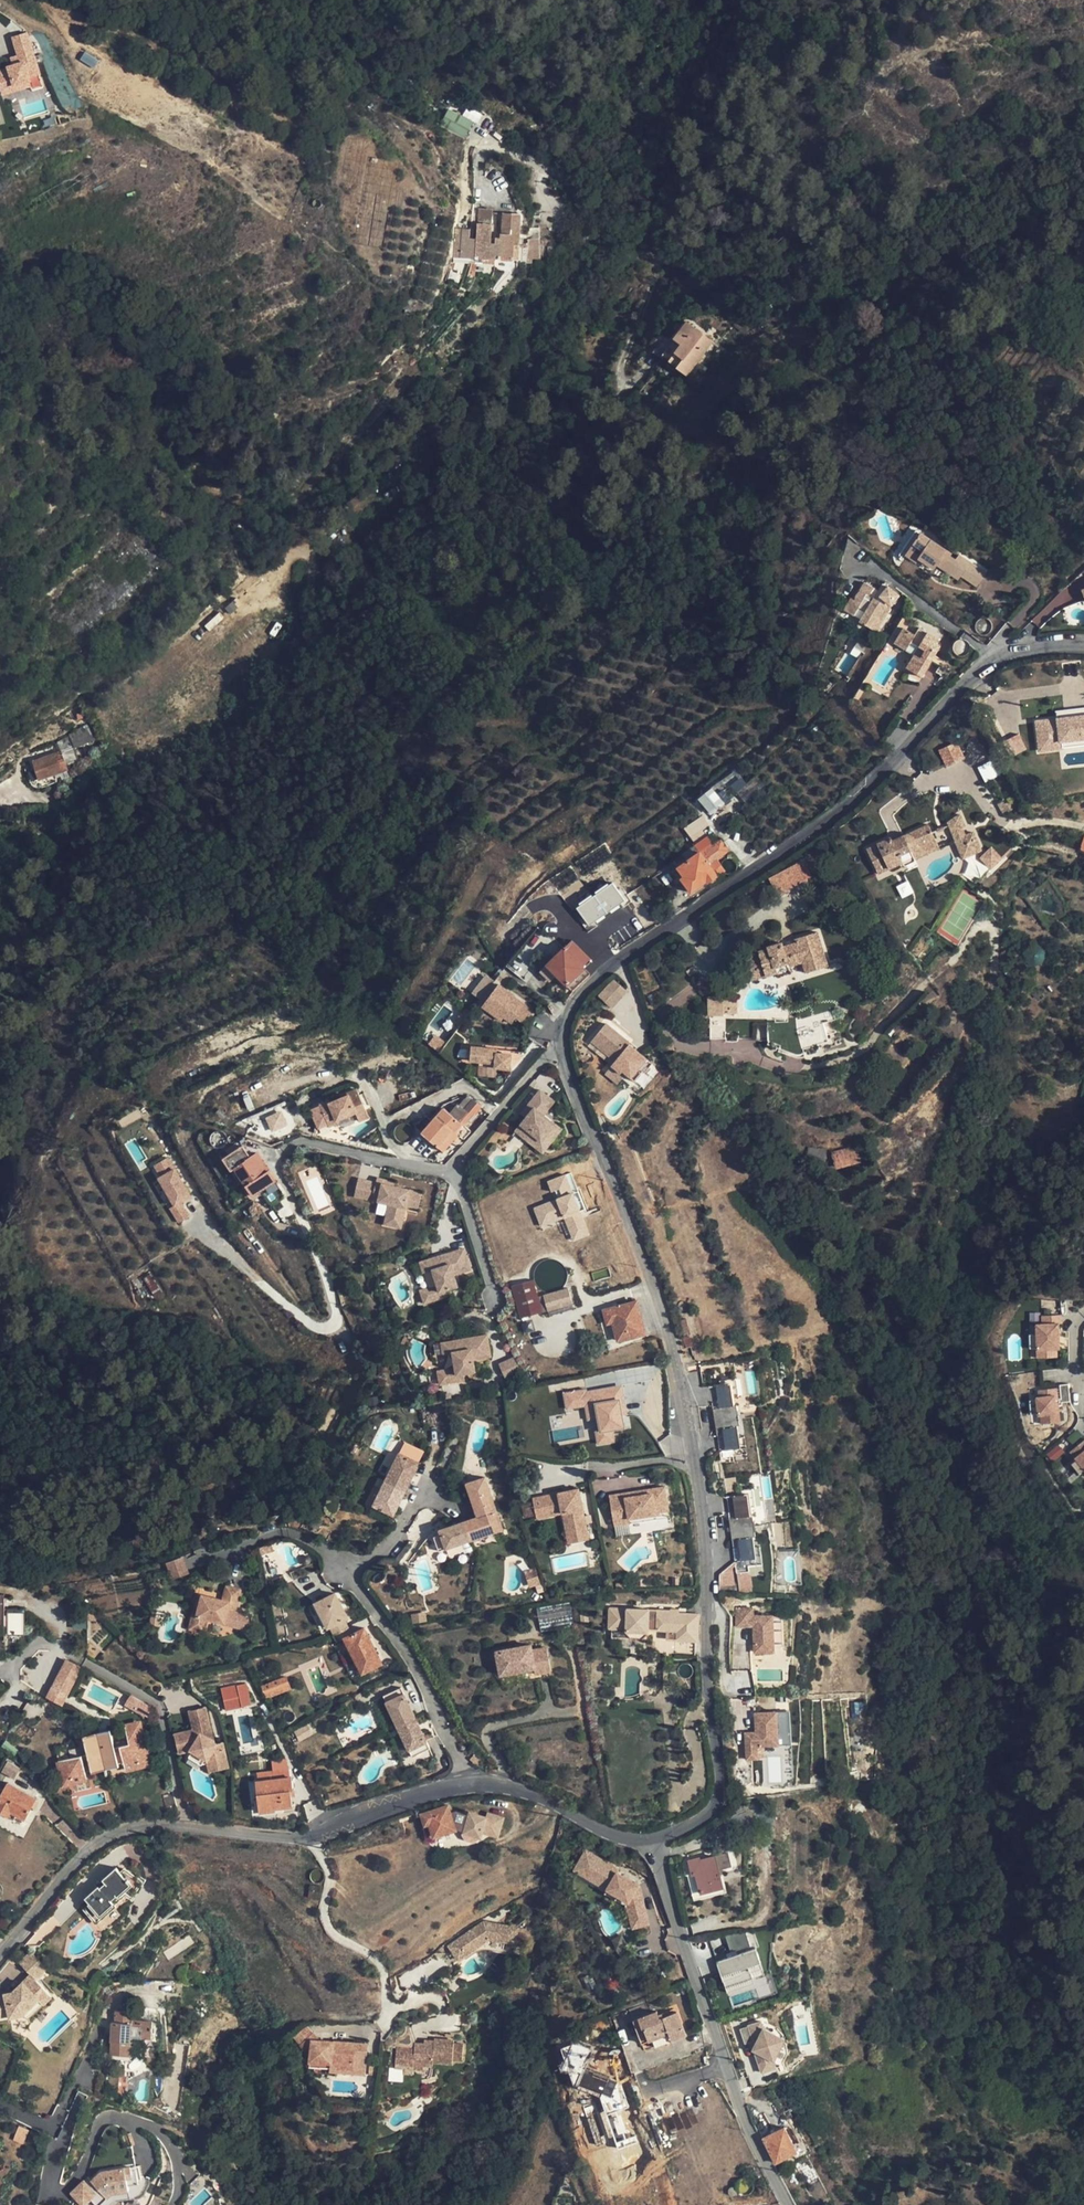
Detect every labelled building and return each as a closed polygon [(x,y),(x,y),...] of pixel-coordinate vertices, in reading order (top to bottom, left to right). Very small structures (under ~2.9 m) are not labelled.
[(12,56),(14,63),(7,65),(8,68),(0,70),(0,81),(4,94),(33,85),(34,89),(46,86),(29,31),(14,36),(19,54),(12,56)] [(101,59),(87,51),(83,59),(96,67),(101,59)] [(442,125),(467,136),(475,119),(449,109),(442,125)] [(461,258),(495,260),(495,256),(495,243),(491,243),(492,210),(478,209),(477,239),(470,238),(470,229),(463,228),(461,258)] [(495,243),(495,256),(514,257),(514,245),(520,245),(521,214),(503,214),(503,234),(500,234),(501,238),(495,237),(495,243)] [(540,227),(530,227),(526,263),(532,263),(532,258),(541,258),(540,227)] [(713,341),(688,321),(674,338),(681,344),(668,361),(687,375),(713,341)] [(681,344),(674,338),(661,355),(668,361),(681,344)] [(977,586),(985,573),(969,562),(967,565),(960,560),(959,562),(955,560),(950,556),(952,554),(920,533),(914,543),(923,550),(918,557),(930,566),(933,561),(937,564),(958,579),(961,574),(977,586)] [(923,550),(914,543),(906,555),(916,561),(918,557),(923,550)] [(969,562),(959,555),(957,558),(960,560),(967,565),(969,562)] [(903,593),(888,583),(883,591),(865,579),(846,609),(878,630),(903,593)] [(924,650),(920,657),(914,654),(906,667),(922,677),(932,659),(935,655),(940,646),(936,643),(938,639),(919,627),(915,634),(903,627),(895,642),(906,650),(911,641),(924,650)] [(943,660),(935,655),(932,659),(940,664),(943,660)] [(950,664),(943,660),(940,664),(935,671),(942,676),(950,664)] [(1057,718),(1083,715),(1083,709),(1057,711),(1057,718)] [(1036,721),(1040,750),(1062,747),(1061,741),(1083,738),(1083,715),(1057,718),(1036,721)] [(87,725),(70,735),(75,747),(95,739),(87,725)] [(1019,733),(1003,741),(1010,755),(1026,747),(1019,733)] [(1083,744),(1083,738),(1061,741),(1062,747),(1083,744)] [(956,742),(939,749),(946,766),(963,757),(956,742)] [(74,748),(34,762),(40,779),(67,769),(66,765),(79,761),(74,748)] [(987,779),(994,775),(987,763),(980,766),(987,779)] [(746,800),(763,782),(757,775),(750,782),(736,769),(725,780),(746,800)] [(722,801),(712,789),(700,798),(710,811),(722,801)] [(1006,798),(1000,800),(1009,812),(1013,809),(1015,805),(1006,798)] [(948,822),(956,838),(966,834),(962,825),(965,824),(959,814),(948,822)] [(903,832),(877,844),(885,871),(904,862),(905,865),(916,860),(914,856),(926,850),(924,846),(936,841),(929,825),(905,835),(903,832)] [(956,838),(962,850),(974,832),(973,831),(966,834),(956,838)] [(982,848),(974,832),(962,850),(965,856),(982,848)] [(708,883),(719,875),(711,864),(718,858),(724,855),(710,835),(698,843),(702,851),(676,869),(692,892),(707,881),(708,883)] [(939,849),(936,841),(924,846),(926,850),(914,856),(916,860),(939,849)] [(879,873),(885,871),(877,844),(867,848),(879,873)] [(993,846),(982,856),(994,868),(1004,857),(993,846)] [(719,875),(724,871),(723,867),(722,864),(718,858),(711,864),(719,875)] [(808,878),(800,863),(773,878),(781,893),(808,878)] [(590,925),(628,901),(615,880),(577,903),(590,925)] [(828,966),(818,932),(796,938),(797,943),(785,947),(784,942),(768,947),(768,950),(745,956),(752,980),(777,973),(778,976),(791,973),(790,967),(804,964),(806,972),(828,966)] [(557,956),(547,965),(557,975),(568,986),(586,968),(585,966),(592,960),(573,940),(557,956)] [(537,967),(540,972),(547,965),(557,956),(552,952),(537,967)] [(550,981),(557,975),(547,965),(540,972),(550,981)] [(573,991),(591,973),(586,968),(568,986),(573,991)] [(488,974),(474,992),(482,998),(496,980),(488,974)] [(616,978),(602,994),(614,1006),(629,990),(616,978)] [(537,1012),(501,983),(484,1005),(503,1020),(505,1017),(510,1021),(519,1017),(528,1024),(537,1012)] [(725,1013),(729,1013),(728,995),(709,996),(709,1016),(724,1016),(725,1013)] [(737,995),(728,995),(729,1013),(737,1013),(737,995)] [(607,1023),(591,1040),(615,1061),(612,1065),(621,1073),(623,1071),(635,1081),(643,1071),(646,1073),(653,1064),(640,1054),(635,1060),(631,1056),(636,1050),(629,1043),(607,1023)] [(725,1039),(725,1027),(712,1027),(712,1039),(725,1039)] [(438,1034),(431,1043),(441,1051),(448,1042),(438,1034)] [(499,1048),(473,1046),(471,1060),(480,1061),(496,1062),(496,1067),(511,1068),(512,1054),(498,1052),(499,1048)] [(636,1050),(631,1056),(635,1060),(640,1054),(636,1050)] [(723,1076),(720,1068),(715,1070),(718,1078),(723,1076)] [(855,1085),(853,1078),(846,1081),(848,1087),(855,1085)] [(543,1091),(540,1089),(521,1113),(526,1117),(530,1112),(532,1105),(543,1091)] [(357,1090),(347,1093),(348,1096),(330,1103),(329,1101),(320,1105),(329,1127),(338,1123),(337,1121),(355,1113),(359,1122),(369,1118),(357,1090)] [(554,1100),(543,1091),(532,1105),(530,1112),(526,1117),(516,1130),(525,1138),(530,1132),(548,1146),(562,1129),(543,1114),(554,1100)] [(455,1129),(457,1130),(463,1124),(465,1126),(482,1106),(472,1097),(469,1101),(465,1098),(459,1105),(457,1104),(449,1112),(444,1108),(422,1132),(439,1147),(455,1129)] [(284,1110),(269,1116),(275,1129),(289,1123),(284,1110)] [(371,1125),(373,1130),(385,1121),(384,1119),(371,1125)] [(387,1125),(385,1121),(373,1130),(374,1132),(387,1125)] [(460,1133),(457,1130),(455,1129),(439,1147),(444,1151),(460,1133)] [(548,1146),(530,1132),(525,1138),(543,1152),(548,1146)] [(250,1156),(240,1141),(227,1148),(230,1154),(224,1158),(232,1169),(236,1167),(253,1195),(276,1180),(257,1152),(250,1156)] [(861,1161),(857,1146),(833,1152),(837,1168),(861,1161)] [(826,1161),(827,1150),(810,1147),(809,1159),(826,1161)] [(194,1196),(171,1156),(157,1164),(163,1175),(161,1177),(177,1204),(173,1207),(181,1222),(192,1215),(184,1201),(194,1196)] [(572,1172),(549,1180),(553,1191),(558,1189),(561,1197),(536,1206),(543,1226),(563,1218),(572,1240),(590,1233),(581,1209),(585,1207),(572,1172)] [(359,1178),(355,1196),(390,1204),(387,1216),(404,1220),(406,1208),(418,1210),(422,1192),(394,1186),(395,1182),(387,1180),(383,1184),(381,1189),(376,1188),(377,1182),(359,1178)] [(404,1220),(387,1216),(385,1224),(402,1228),(404,1220)] [(465,1248),(448,1253),(450,1258),(467,1252),(465,1248)] [(435,1257),(421,1262),(424,1272),(429,1271),(434,1286),(421,1290),(425,1303),(449,1296),(447,1289),(458,1286),(455,1274),(472,1269),(467,1252),(450,1258),(448,1253),(444,1255),(442,1260),(437,1262),(435,1257)] [(543,1312),(536,1285),(534,1280),(512,1286),(521,1318),(543,1312)] [(543,1294),(548,1311),(571,1304),(574,1303),(569,1287),(543,1294)] [(645,1333),(637,1301),(604,1309),(608,1324),(613,1322),(618,1340),(645,1333)] [(572,1309),(571,1304),(548,1311),(549,1315),(572,1309)] [(1062,1356),(1061,1321),(1031,1323),(1033,1357),(1062,1356)] [(457,1340),(443,1343),(444,1353),(450,1352),(453,1368),(439,1370),(441,1384),(466,1379),(465,1373),(477,1371),(475,1359),(492,1356),(489,1339),(472,1342),(471,1338),(467,1338),(464,1343),(458,1344),(457,1340)] [(517,1355),(501,1362),(508,1378),(524,1370),(517,1355)] [(691,1385),(704,1384),(703,1369),(690,1370),(691,1385)] [(715,1379),(715,1383),(726,1381),(729,1395),(734,1394),(731,1376),(715,1379)] [(715,1383),(705,1385),(709,1407),(730,1403),(729,1395),(726,1381),(715,1383)] [(1072,1400),(1071,1383),(1034,1384),(1035,1422),(1062,1421),(1062,1401),(1072,1400)] [(589,1388),(592,1402),(596,1402),(606,1400),(603,1386),(589,1388)] [(618,1396),(618,1398),(620,1410),(624,1410),(629,1409),(627,1395),(618,1396)] [(620,1410),(618,1398),(606,1400),(596,1402),(600,1427),(627,1423),(624,1410),(620,1410)] [(709,1407),(706,1408),(708,1418),(734,1413),(732,1403),(730,1403),(709,1407)] [(734,1413),(708,1418),(710,1428),(713,1428),(734,1424),(736,1423),(734,1413)] [(734,1424),(713,1428),(717,1449),(738,1446),(736,1434),(734,1424)] [(741,1433),(736,1434),(738,1446),(717,1449),(719,1461),(729,1460),(728,1454),(745,1451),(741,1433)] [(1072,1448),(1083,1468),(1083,1440),(1072,1448)] [(395,1473),(390,1482),(406,1490),(420,1463),(399,1453),(391,1470),(395,1473)] [(391,1470),(386,1479),(390,1482),(395,1473),(391,1470)] [(467,1484),(474,1503),(485,1500),(486,1504),(475,1507),(479,1516),(497,1510),(486,1478),(467,1484)] [(390,1482),(386,1479),(381,1488),(386,1491),(390,1482)] [(386,1491),(381,1488),(373,1505),(393,1516),(406,1490),(390,1482),(386,1491)] [(626,1491),(611,1493),(615,1519),(629,1517),(657,1512),(671,1510),(667,1485),(653,1487),(654,1492),(626,1496),(626,1491)] [(734,1489),(735,1493),(746,1491),(748,1505),(754,1504),(751,1486),(734,1489)] [(578,1490),(532,1500),(536,1520),(561,1515),(566,1535),(587,1531),(578,1490)] [(735,1493),(725,1495),(728,1516),(749,1513),(748,1505),(746,1491),(735,1493)] [(497,1510),(479,1516),(471,1519),(464,1521),(471,1540),(503,1529),(497,1510)] [(657,1512),(629,1517),(630,1522),(658,1517),(657,1512)] [(728,1516),(726,1517),(727,1527),(753,1523),(752,1513),(749,1513),(728,1516)] [(464,1521),(450,1526),(451,1530),(442,1533),(435,1536),(440,1551),(471,1540),(464,1521)] [(753,1523),(727,1527),(729,1538),(732,1537),(753,1534),(755,1534),(753,1523)] [(587,1531),(566,1535),(568,1545),(589,1541),(587,1531)] [(753,1534),(732,1537),(735,1559),(756,1556),(754,1544),(753,1534)] [(760,1543),(754,1544),(756,1556),(735,1559),(737,1571),(747,1569),(746,1564),(763,1561),(760,1543)] [(172,1578),(191,1573),(186,1555),(168,1560),(172,1578)] [(543,1585),(538,1567),(526,1570),(531,1589),(543,1585)] [(197,1595),(194,1608),(197,1609),(196,1614),(192,1614),(189,1629),(204,1633),(207,1619),(224,1623),(227,1610),(235,1612),(240,1590),(225,1586),(222,1601),(197,1595)] [(337,1592),(331,1596),(334,1602),(340,1599),(337,1592)] [(331,1596),(316,1603),(327,1626),(331,1624),(334,1632),(348,1625),(345,1618),(341,1610),(345,1608),(340,1599),(334,1602),(331,1596)] [(540,1605),(542,1629),(574,1627),(572,1602),(540,1605)] [(649,1609),(610,1607),(609,1627),(613,1627),(627,1628),(627,1632),(631,1637),(644,1638),(648,1633),(648,1629),(649,1614),(649,1609)] [(671,1612),(657,1612),(657,1614),(657,1629),(667,1629),(677,1630),(677,1639),(676,1654),(696,1654),(697,1639),(698,1640),(699,1613),(686,1613),(686,1609),(671,1608),(671,1612)] [(754,1608),(737,1609),(737,1627),(755,1626),(754,1616),(754,1608)] [(235,1612),(227,1610),(224,1623),(235,1625),(238,1613),(235,1612)] [(246,1614),(239,1613),(238,1628),(245,1628),(246,1614)] [(657,1614),(649,1614),(648,1629),(657,1629),(657,1614)] [(774,1615),(754,1616),(755,1626),(756,1652),(775,1652),(774,1615)] [(26,1617),(10,1616),(10,1618),(9,1630),(8,1638),(25,1639),(26,1617)] [(348,1625),(334,1632),(339,1641),(345,1638),(352,1634),(348,1625)] [(627,1628),(613,1627),(612,1637),(631,1637),(627,1632),(627,1628)] [(383,1663),(366,1628),(352,1634),(345,1638),(362,1673),(383,1663)] [(677,1630),(667,1629),(666,1638),(677,1639),(677,1630)] [(532,1641),(497,1648),(501,1672),(535,1665),(536,1671),(550,1668),(552,1668),(548,1644),(533,1647),(532,1641)] [(81,1672),(68,1664),(50,1697),(46,1704),(59,1711),(63,1704),(81,1672)] [(535,1665),(501,1672),(504,1683),(551,1673),(550,1668),(536,1671),(535,1665)] [(290,1688),(286,1678),(262,1687),(267,1697),(290,1688)] [(238,1686),(240,1697),(244,1696),(246,1708),(251,1707),(247,1685),(238,1686)] [(401,1688),(384,1696),(399,1727),(416,1718),(413,1712),(409,1714),(406,1707),(409,1705),(401,1688)] [(227,1710),(240,1708),(238,1697),(225,1700),(227,1710)] [(141,1703),(132,1698),(128,1706),(137,1712),(141,1703)] [(147,1706),(141,1703),(137,1712),(146,1716),(150,1709),(147,1706)] [(207,1708),(190,1712),(195,1730),(176,1735),(180,1754),(191,1751),(208,1761),(211,1772),(229,1769),(224,1744),(217,1745),(209,1740),(213,1735),(207,1708)] [(778,1712),(756,1713),(757,1732),(758,1747),(780,1745),(778,1712)] [(416,1726),(419,1725),(416,1718),(399,1727),(413,1756),(430,1748),(422,1731),(418,1732),(416,1726)] [(140,1756),(149,1754),(142,1724),(127,1727),(130,1739),(132,1745),(117,1748),(115,1743),(114,1736),(100,1739),(107,1768),(120,1765),(120,1762),(126,1761),(127,1764),(129,1771),(143,1767),(142,1763),(144,1763),(143,1758),(141,1759),(140,1756)] [(296,1729),(300,1739),(313,1734),(310,1724),(296,1729)] [(757,1732),(746,1733),(747,1760),(758,1759),(758,1747),(757,1732)] [(21,1749),(8,1739),(4,1745),(16,1755),(21,1749)] [(61,1762),(64,1776),(75,1773),(75,1776),(73,1777),(73,1780),(76,1779),(76,1783),(89,1780),(87,1773),(87,1770),(94,1768),(95,1771),(107,1768),(100,1739),(87,1742),(90,1755),(61,1762)] [(130,1739),(115,1743),(117,1748),(132,1745),(130,1739)] [(152,1765),(149,1754),(140,1756),(141,1759),(143,1758),(144,1763),(142,1763),(143,1767),(152,1765)] [(14,1764),(7,1760),(1,1771),(8,1775),(14,1764)] [(67,1785),(76,1783),(76,1779),(73,1780),(73,1777),(75,1776),(75,1773),(64,1776),(67,1785)] [(293,1789),(291,1777),(257,1782),(261,1812),(276,1810),(275,1808),(292,1806),(290,1790),(293,1789)] [(9,1817),(14,1820),(16,1815),(25,1820),(36,1799),(8,1784),(0,1797),(0,1812),(9,1817)] [(425,1826),(430,1825),(434,1836),(456,1829),(462,1831),(461,1832),(462,1835),(464,1838),(468,1840),(473,1841),(475,1841),(479,1839),(481,1837),(483,1832),(498,1836),(503,1817),(487,1813),(485,1819),(463,1814),(462,1811),(452,1814),(449,1805),(421,1814),(425,1826)] [(9,1817),(0,1812),(0,1823),(4,1825),(9,1817)] [(593,1856),(586,1852),(574,1871),(607,1891),(609,1888),(584,1872),(593,1856)] [(718,1870),(721,1869),(730,1867),(727,1853),(700,1860),(699,1857),(688,1860),(692,1874),(689,1875),(693,1894),(721,1887),(718,1870)] [(618,1872),(593,1856),(584,1872),(609,1888),(607,1891),(628,1904),(626,1908),(632,1930),(648,1926),(639,1893),(636,1891),(637,1888),(616,1875),(618,1872)] [(123,1868),(121,1870),(128,1878),(124,1882),(127,1886),(115,1899),(127,1911),(133,1905),(144,1877),(123,1868)] [(124,1882),(128,1878),(121,1870),(118,1873),(113,1869),(99,1883),(101,1885),(95,1891),(90,1896),(94,1900),(87,1907),(83,1911),(91,1920),(96,1915),(99,1918),(111,1906),(108,1903),(113,1897),(115,1899),(127,1886),(124,1882)] [(98,1882),(92,1888),(95,1891),(101,1885),(99,1883),(98,1882)] [(318,1899),(320,1887),(310,1886),(308,1897),(318,1899)] [(727,1892),(725,1887),(721,1887),(693,1894),(694,1900),(727,1892)] [(628,1904),(607,1891),(604,1895),(626,1908),(628,1904)] [(90,1896),(83,1902),(87,1907),(94,1900),(90,1896)] [(482,1922),(447,1947),(457,1961),(488,1939),(513,1942),(515,1927),(482,1922)] [(753,1947),(748,1930),(729,1936),(734,1952),(744,1949),(744,1950),(753,1947)] [(766,1972),(757,1946),(718,1960),(729,1992),(756,1982),(754,1976),(766,1972)] [(48,1967),(33,1952),(22,1963),(33,1974),(37,1978),(48,1967)] [(9,1968),(5,1974),(11,1979),(15,1974),(9,1968)] [(33,1974),(15,1991),(16,1995),(0,1998),(0,2014),(0,2015),(11,2013),(12,2016),(24,2014),(40,1998),(35,1994),(44,1985),(37,1978),(33,1974)] [(53,1994),(44,1985),(35,1994),(40,1998),(24,2014),(29,2018),(53,1994)] [(647,2003),(630,2009),(644,2048),(654,2044),(655,2046),(686,2035),(677,2012),(660,2018),(658,2011),(651,2013),(647,2003)] [(129,2039),(142,2040),(149,2040),(150,2022),(130,2021),(130,2015),(114,2014),(114,2023),(111,2023),(108,2055),(128,2056),(129,2039)] [(776,2060),(787,2037),(765,2026),(763,2020),(751,2025),(751,2026),(744,2029),(748,2041),(755,2039),(757,2044),(754,2049),(756,2050),(764,2071),(779,2066),(776,2060)] [(409,2027),(392,2033),(392,2050),(397,2051),(416,2051),(416,2046),(409,2027)] [(314,2028),(301,2039),(311,2051),(310,2056),(330,2058),(330,2064),(352,2066),(351,2071),(364,2072),(368,2043),(322,2038),(314,2028)] [(142,2057),(142,2040),(129,2039),(128,2056),(142,2057)] [(424,2046),(416,2046),(416,2051),(397,2051),(397,2070),(406,2070),(416,2071),(416,2067),(425,2067),(434,2067),(434,2063),(444,2063),(444,2060),(454,2060),(463,2060),(464,2045),(454,2045),(454,2041),(435,2040),(435,2042),(435,2046),(424,2046)] [(330,2058),(310,2056),(309,2062),(315,2069),(329,2071),(329,2068),(330,2064),(330,2058)] [(78,2122),(88,2093),(80,2090),(70,2119),(78,2122)] [(20,2124),(15,2138),(25,2142),(30,2128),(20,2124)] [(776,2162),(796,2151),(784,2127),(764,2138),(776,2162)] [(128,2163),(127,2159),(110,2165),(111,2167),(107,2168),(108,2173),(123,2169),(123,2164),(128,2163)] [(88,2185),(77,2195),(83,2201),(79,2204),(99,2204),(97,2203),(109,2192),(123,2189),(128,2188),(123,2169),(108,2173),(100,2175),(92,2182),(96,2186),(92,2189),(88,2185)] [(73,2191),(77,2195),(88,2185),(85,2181),(73,2191)] [(123,2189),(109,2192),(97,2203),(99,2204),(104,2204),(112,2197),(125,2194),(123,2189)]
